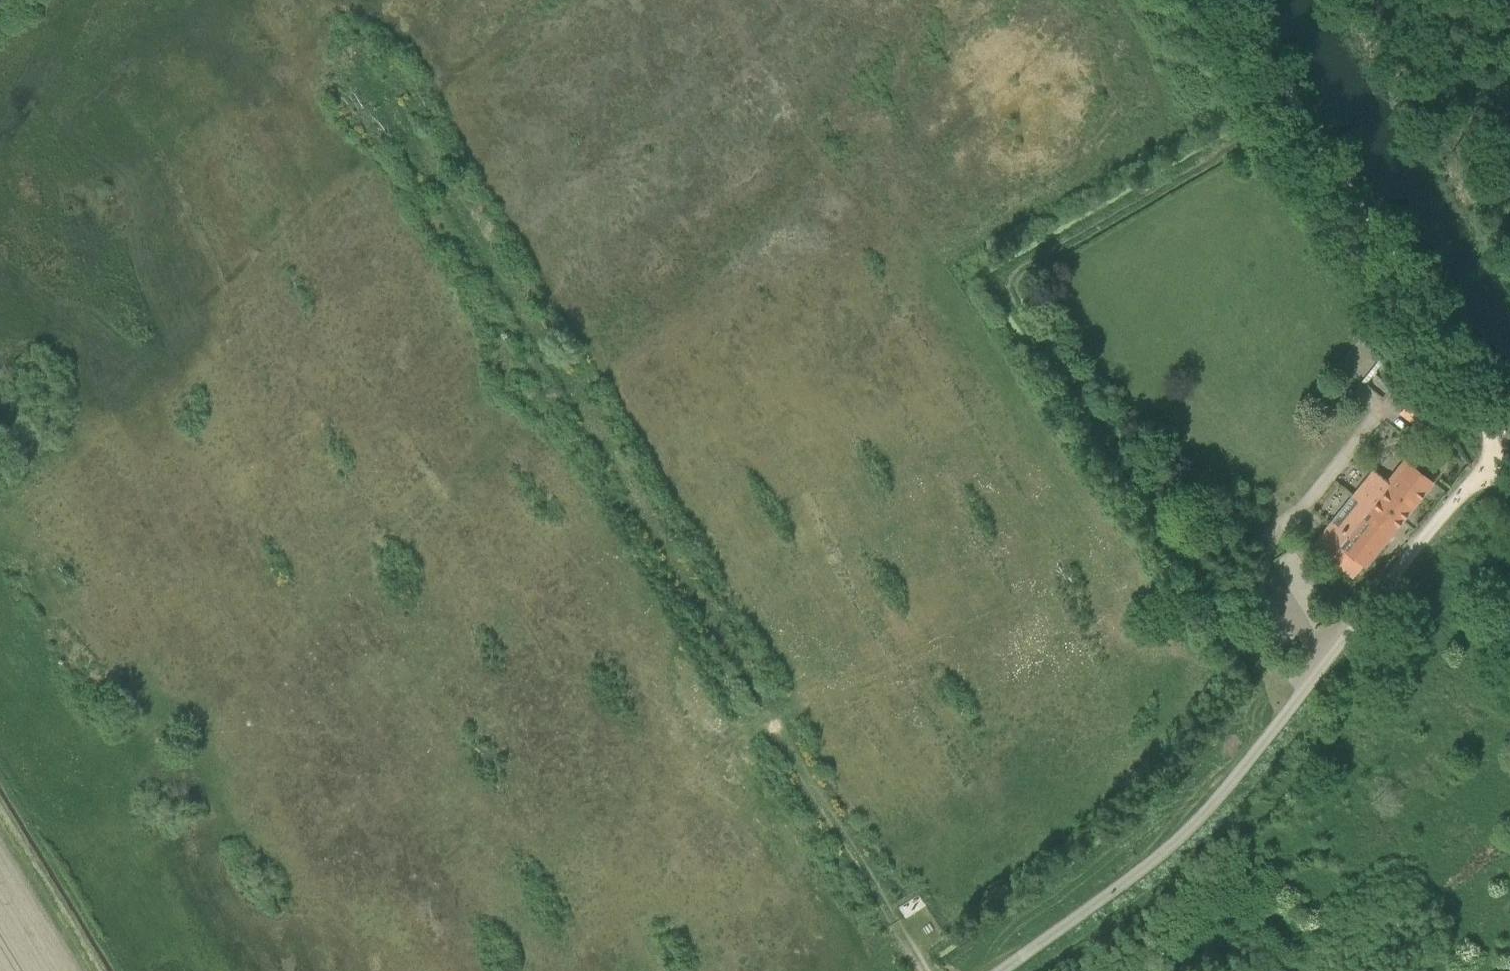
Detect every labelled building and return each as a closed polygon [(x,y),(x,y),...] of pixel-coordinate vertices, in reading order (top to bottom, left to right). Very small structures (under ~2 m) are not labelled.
[(1404,458),(1386,481),(1373,471),(1313,546),(1353,578),(1363,566),(1364,567),(1433,481),(1404,458)] [(897,905),(905,917),(925,905),(917,892),(897,905)]
